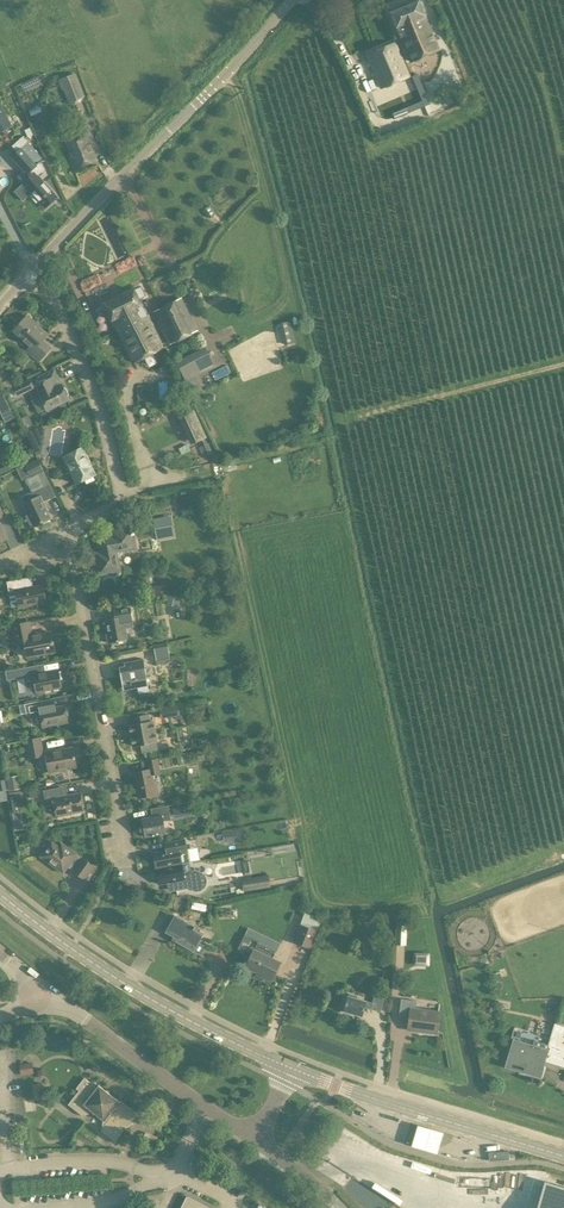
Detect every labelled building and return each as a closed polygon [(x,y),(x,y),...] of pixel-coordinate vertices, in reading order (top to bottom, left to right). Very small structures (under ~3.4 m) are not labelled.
[(418,1),(390,13),(410,61),(438,50),(418,1)] [(410,77),(409,76),(416,73),(412,64),(406,67),(395,42),(366,55),(380,89),(410,77)] [(63,89),(69,103),(83,97),(74,74),(59,80),(62,90),(63,89)] [(417,74),(411,76),(422,101),(411,105),(414,111),(430,104),(417,74)] [(405,115),(402,109),(392,113),(394,119),(405,115)] [(29,128),(24,130),(28,137),(33,135),(29,128)] [(76,168),(95,161),(85,134),(65,142),(76,168)] [(20,151),(15,156),(26,168),(30,164),(35,169),(46,159),(24,135),(14,144),(20,151)] [(27,187),(32,194),(45,208),(57,198),(43,183),(44,182),(39,176),(27,187)] [(210,205),(203,210),(209,218),(216,213),(210,205)] [(105,305),(117,331),(147,316),(139,301),(139,299),(145,296),(140,287),(105,305)] [(169,345),(197,330),(181,297),(152,312),(169,345)] [(47,334),(27,315),(13,331),(30,346),(26,350),(39,362),(51,348),(42,340),(47,334)] [(163,348),(147,316),(117,331),(134,363),(163,348)] [(296,342),(291,321),(279,323),(285,345),(296,342)] [(182,375),(192,395),(201,390),(187,361),(177,365),(182,375)] [(62,376),(75,373),(73,364),(60,368),(62,376)] [(41,382),(35,385),(40,395),(39,395),(46,410),(47,409),(49,411),(55,408),(55,406),(68,399),(66,396),(67,394),(64,388),(62,388),(60,384),(56,386),(54,381),(58,380),(53,370),(38,377),(41,382)] [(8,380),(1,383),(5,391),(12,387),(8,380)] [(178,417),(190,445),(207,438),(194,410),(178,417)] [(94,474),(81,448),(64,456),(71,469),(69,470),(75,483),(94,474)] [(37,458),(24,464),(30,477),(43,471),(37,458)] [(2,474),(12,468),(9,463),(0,468),(0,471),(2,474)] [(49,518),(42,503),(55,497),(49,483),(32,492),(35,498),(23,504),(33,525),(49,518)] [(157,540),(174,537),(170,516),(153,519),(157,540)] [(96,553),(99,574),(120,570),(117,558),(120,557),(123,553),(122,550),(135,548),(131,527),(111,531),(112,536),(98,538),(100,552),(96,553)] [(25,578),(6,582),(9,596),(16,595),(18,607),(45,601),(42,584),(27,587),(25,578)] [(153,587),(154,595),(166,593),(164,585),(153,587)] [(181,596),(169,594),(167,605),(179,607),(181,596)] [(113,611),(114,617),(104,619),(109,642),(127,639),(125,629),(134,627),(132,620),(130,607),(113,611)] [(54,651),(50,632),(41,634),(40,631),(32,633),(30,621),(10,625),(6,626),(7,631),(11,630),(13,644),(23,642),(26,656),(54,651)] [(156,664),(168,662),(170,662),(170,660),(166,643),(152,645),(156,664)] [(118,667),(123,690),(148,685),(143,658),(123,662),(124,666),(118,667)] [(36,692),(61,687),(57,670),(39,673),(37,665),(5,671),(7,680),(14,679),(32,675),(36,692)] [(64,705),(51,707),(50,699),(24,704),(26,713),(39,711),(42,726),(67,722),(64,705)] [(179,715),(178,707),(160,710),(161,719),(179,715)] [(133,745),(140,744),(142,753),(158,750),(157,742),(158,742),(154,720),(150,721),(149,714),(130,717),(132,724),(129,725),(133,745)] [(27,759),(44,756),(40,737),(23,740),(27,759)] [(48,771),(75,766),(72,747),(45,752),(48,771)] [(140,761),(142,770),(133,772),(138,797),(155,793),(152,774),(160,773),(159,768),(157,758),(140,761)] [(11,790),(23,788),(21,775),(9,777),(11,790)] [(80,792),(67,794),(66,786),(43,790),(46,806),(53,804),(55,815),(71,812),(71,814),(83,812),(83,809),(80,792)] [(37,794),(36,789),(29,790),(30,798),(35,797),(37,794)] [(167,805),(150,808),(152,816),(141,818),(142,824),(140,826),(141,831),(144,833),(145,836),(165,832),(163,821),(170,820),(167,805)] [(230,830),(231,841),(243,840),(242,829),(230,830)] [(166,850),(149,853),(151,863),(154,862),(155,868),(188,861),(184,839),(164,843),(166,850)] [(80,858),(76,854),(76,853),(61,842),(58,846),(50,840),(39,856),(62,873),(67,866),(72,870),(71,871),(85,881),(94,867),(81,857),(80,858)] [(253,871),(251,861),(244,862),(246,872),(253,871)] [(183,873),(181,863),(155,868),(158,883),(171,881),(173,891),(192,888),(192,890),(195,891),(197,891),(200,891),(202,890),(204,888),(205,886),(206,883),(206,880),(206,878),(206,877),(204,875),(203,873),(202,872),(190,869),(190,872),(183,873)] [(242,880),(244,890),(271,886),(269,876),(242,880)] [(292,942),(302,946),(311,949),(318,931),(317,930),(321,919),(305,913),(300,924),(299,924),(292,942)] [(175,941),(192,951),(200,955),(206,947),(197,942),(202,934),(193,929),(194,927),(174,915),(165,931),(177,938),(175,941)] [(396,937),(406,938),(406,926),(396,926),(396,937)] [(257,943),(254,949),(246,966),(257,972),(256,974),(271,982),(280,962),(272,958),(275,951),(257,943)] [(413,953),(413,965),(429,965),(429,953),(413,953)] [(342,1011),(361,1016),(363,1007),(380,1012),(385,994),(375,992),(372,1003),(347,996),(342,1011)] [(416,1001),(401,999),(399,1015),(407,1016),(405,1030),(435,1034),(438,1013),(415,1011),(416,1001)] [(489,1014),(494,1012),(496,1007),(492,1003),(486,1005),(485,1010),(489,1014)] [(512,1039),(504,1067),(539,1078),(544,1061),(563,1067),(563,1026),(554,1023),(547,1049),(512,1039)] [(21,1076),(34,1074),(32,1062),(19,1064),(21,1076)] [(98,1085),(96,1087),(84,1078),(76,1088),(78,1090),(69,1101),(70,1102),(71,1104),(70,1106),(82,1116),(90,1113),(91,1112),(103,1121),(102,1122),(100,1130),(114,1141),(128,1124),(129,1125),(137,1115),(119,1100),(118,1101),(98,1085)] [(43,1097),(41,1083),(33,1085),(35,1099),(43,1097)] [(27,1108),(37,1108),(37,1101),(28,1100),(27,1108)] [(443,1130),(417,1122),(411,1143),(437,1150),(443,1130)] [(146,1133),(142,1140),(155,1146),(158,1138),(146,1133)] [(488,1152),(489,1157),(489,1161),(508,1160),(508,1151),(488,1152)] [(544,1182),(536,1207),(563,1207),(563,1188),(544,1182)] [(187,1195),(181,1207),(212,1207),(187,1195)]
